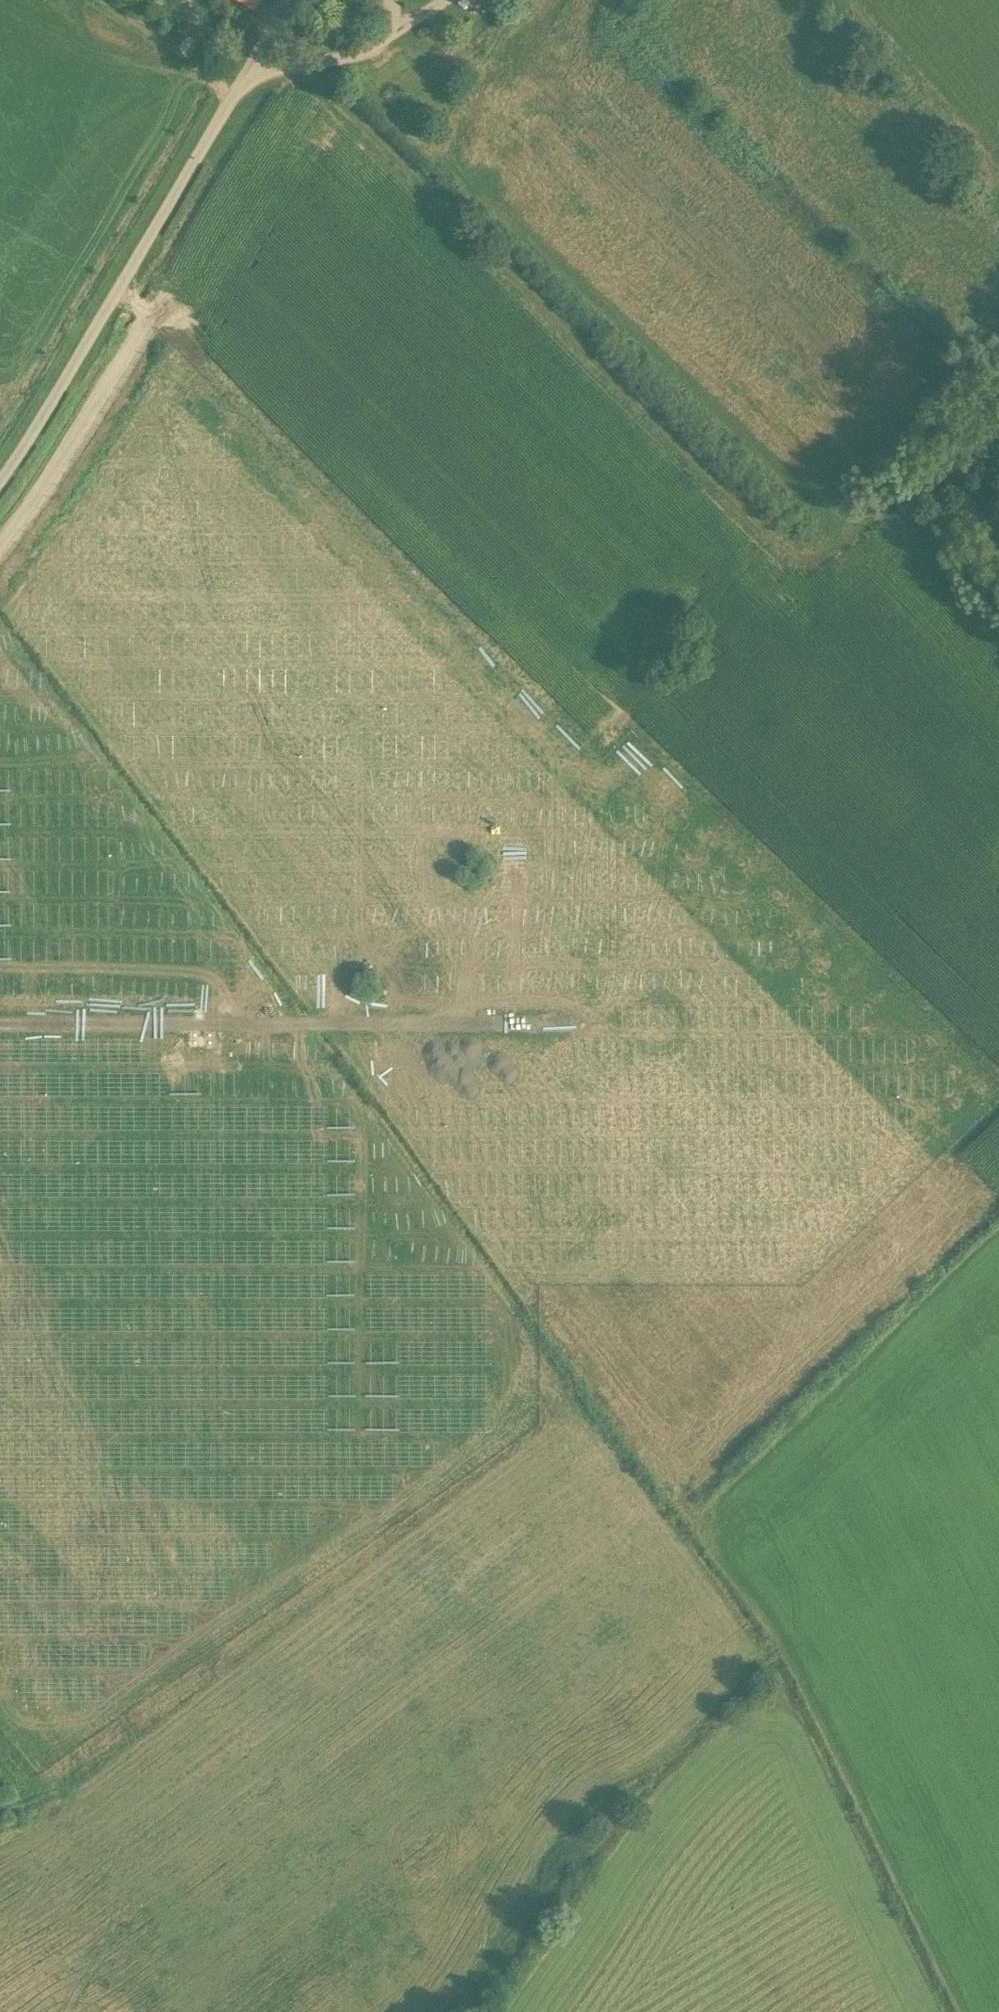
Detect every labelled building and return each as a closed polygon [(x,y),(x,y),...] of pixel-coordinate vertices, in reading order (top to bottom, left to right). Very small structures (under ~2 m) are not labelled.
[(254,10),(260,0),(237,0),(254,10)]
